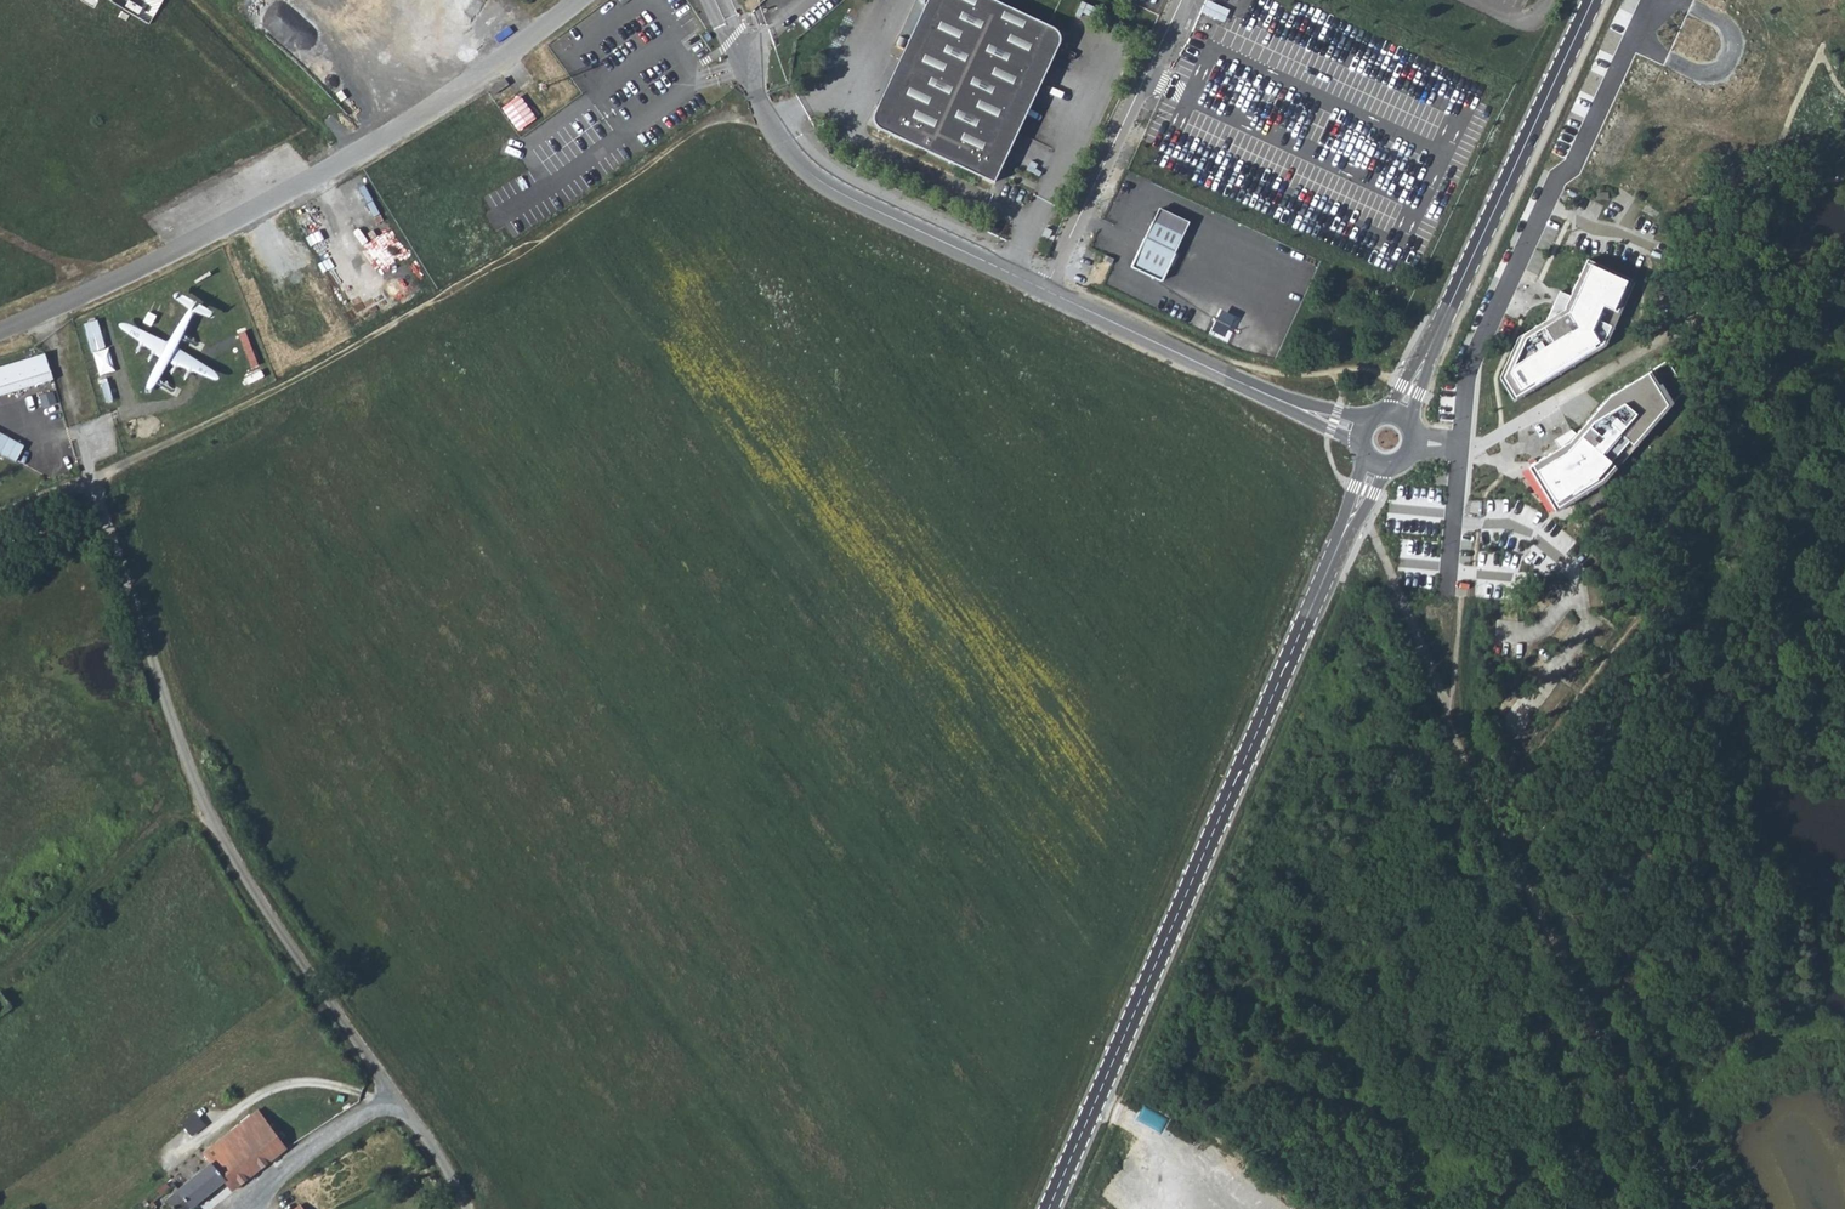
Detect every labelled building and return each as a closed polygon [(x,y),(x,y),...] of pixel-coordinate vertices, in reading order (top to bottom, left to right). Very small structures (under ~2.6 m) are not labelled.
[(879,130),(993,184),(996,177),(994,148),(1043,40),(1057,46),(1058,36),(1050,27),(991,0),(940,0),(886,112),(877,107),(879,130)] [(886,112),(940,0),(927,0),(877,107),(886,112)] [(996,177),(1057,46),(1043,40),(994,148),(996,177)] [(503,106),(520,130),(538,117),(521,93),(503,106)] [(1153,222),(1184,235),(1190,220),(1160,207),(1153,222)] [(1153,222),(1132,266),(1163,280),(1184,235),(1153,222)] [(1104,263),(1112,267),(1115,259),(1107,255),(1104,263)] [(1565,308),(1523,333),(1504,376),(1515,396),(1603,344),(1610,325),(1599,321),(1603,311),(1615,315),(1631,282),(1586,261),(1565,308)] [(80,323),(89,352),(103,348),(95,319),(80,323)] [(54,379),(46,351),(0,365),(0,395),(54,379)] [(1574,440),(1535,462),(1560,505),(1605,479),(1617,465),(1612,460),(1633,437),(1638,442),(1673,403),(1654,371),(1615,393),(1574,440)] [(97,383),(103,401),(111,398),(106,380),(97,383)] [(174,1188),(188,1205),(219,1181),(227,1190),(285,1146),(284,1144),(256,1108),(199,1152),(206,1163),(196,1169),(174,1188)] [(148,1208),(184,1208),(188,1205),(174,1188),(147,1208),(148,1208)] [(296,1208),(320,1208),(308,1194),(293,1204),(296,1208)]
